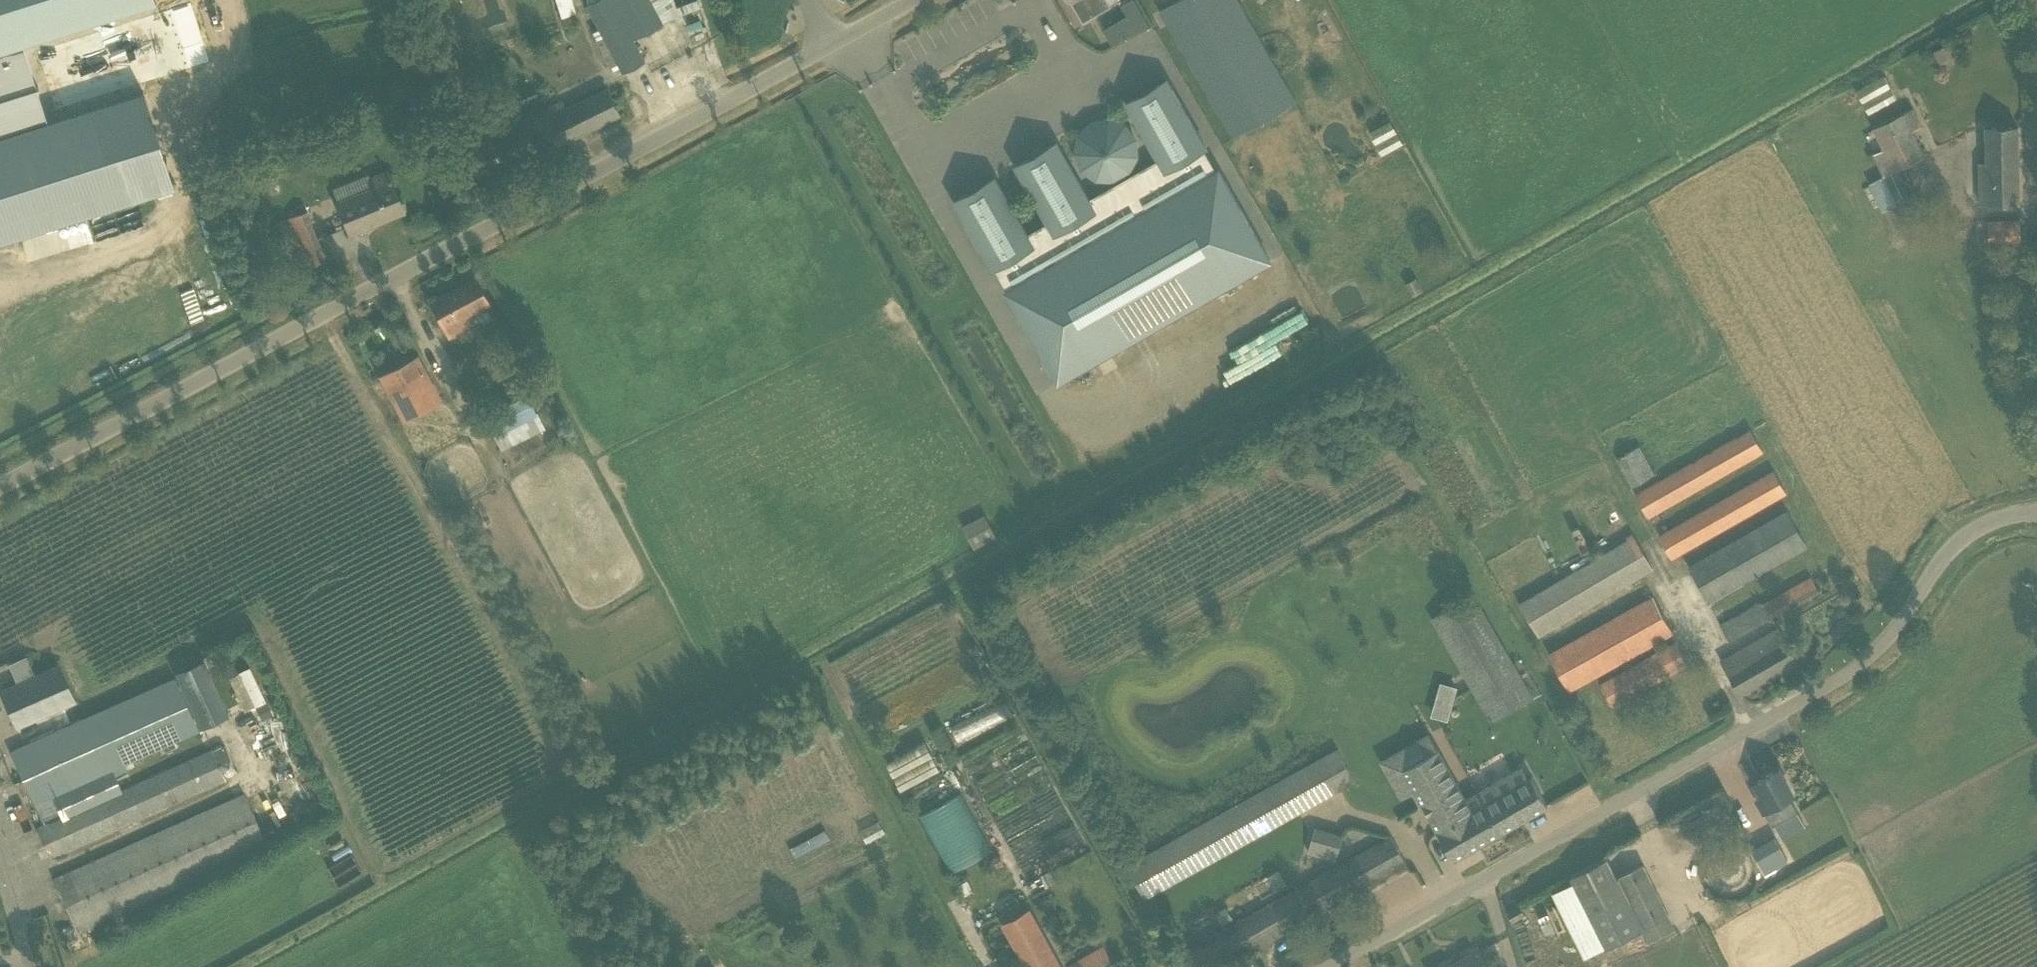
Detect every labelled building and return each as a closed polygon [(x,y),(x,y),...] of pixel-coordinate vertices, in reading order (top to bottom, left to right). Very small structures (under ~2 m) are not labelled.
[(46,121),(22,45),(155,4),(154,0),(0,0),(0,136),(46,121)] [(563,17),(576,13),(572,0),(557,0),(563,17)] [(632,39),(679,14),(703,6),(701,2),(698,3),(697,0),(696,0),(691,0),(692,2),(677,7),(674,0),(587,0),(588,4),(586,4),(598,28),(603,37),(622,73),(644,61),(632,39)] [(1109,0),(1090,0),(1097,12),(1111,3),(1109,0)] [(1135,0),(1130,0),(1127,2),(1122,5),(1128,16),(1116,22),(1125,38),(1137,31),(1149,24),(1135,0)] [(1236,0),(1178,0),(1161,10),(1233,136),(1293,102),(1236,0)] [(596,41),(603,37),(598,28),(591,31),(596,41)] [(1940,62),(1953,55),(1949,45),(1935,52),(1940,62)] [(477,76),(481,87),(490,84),(487,73),(477,76)] [(1869,110),(1897,95),(1886,74),(1858,89),(1869,110)] [(1058,384),(1271,261),(1218,170),(1215,172),(1202,149),(1205,148),(1166,80),(1126,104),(1158,161),(1089,201),(1056,144),(1015,168),(1048,224),(1027,236),(995,179),(954,203),(993,270),(996,269),(1009,291),(1006,293),(1058,384)] [(532,125),(545,151),(619,114),(606,88),(565,109),(561,101),(533,115),(537,123),(532,125)] [(154,193),(124,97),(46,121),(0,136),(0,242),(154,193)] [(398,108),(398,113),(406,117),(410,114),(413,101),(405,98),(398,108)] [(1913,129),(1922,125),(1914,108),(1873,128),(1883,149),(1873,154),(1897,203),(1906,223),(1920,216),(1903,179),(1899,168),(1926,155),(1913,129)] [(1370,130),(1382,152),(1403,141),(1392,119),(1370,130)] [(1981,204),(2019,202),(2018,127),(1986,128),(1987,165),(1980,166),(1981,204)] [(403,210),(395,191),(386,169),(368,176),(367,174),(333,187),(338,198),(336,200),(350,234),(378,223),(377,220),(403,210)] [(276,221),(289,254),(297,272),(326,261),(306,211),(276,221)] [(2020,220),(2000,220),(1989,220),(1989,239),(2020,239),(2020,220)] [(1405,284),(1412,296),(1423,290),(1416,277),(1405,284)] [(474,279),(430,302),(449,338),(471,327),(464,313),(487,302),(474,279)] [(440,400),(426,374),(417,356),(380,376),(403,420),(440,400)] [(527,392),(484,413),(494,434),(537,413),(527,392)] [(1751,427),(1635,493),(1649,517),(1765,451),(1751,427)] [(1617,459),(1632,486),(1656,473),(1641,445),(1617,459)] [(1659,534),(1673,559),(1788,493),(1774,468),(1659,534)] [(1787,509),(1689,565),(1710,603),(1809,546),(1787,509)] [(976,544),(997,532),(986,512),(965,524),(976,544)] [(1628,538),(1519,602),(1540,636),(1655,569),(1633,532),(1627,535),(1628,538)] [(1811,576),(1783,592),(1788,601),(1816,586),(1811,576)] [(1475,593),(1431,618),(1492,723),(1535,697),(1475,593)] [(1569,690),(1673,632),(1654,596),(1549,654),(1569,690)] [(1729,640),(1771,617),(1769,613),(1764,603),(1763,602),(1721,626),(1729,640)] [(1797,663),(1780,631),(1780,630),(1756,643),(1722,661),(1741,694),(1797,663)] [(1687,664),(1674,641),(1599,683),(1612,706),(1687,664)] [(75,702),(59,665),(34,676),(25,656),(9,663),(18,683),(0,691),(16,727),(23,744),(70,723),(63,707),(75,702)] [(238,672),(254,706),(265,701),(249,667),(238,672)] [(49,858),(68,849),(226,778),(212,748),(121,789),(116,776),(202,738),(174,677),(10,752),(42,821),(60,813),(61,816),(36,828),(49,858)] [(1005,703),(953,727),(958,739),(1011,715),(1005,703)] [(252,712),(259,724),(271,717),(265,706),(252,712)] [(1476,812),(1468,798),(1466,800),(1438,750),(1437,750),(1429,735),(1415,743),(1419,750),(1399,762),(1438,831),(1437,831),(1439,833),(1476,812)] [(928,741),(887,758),(899,786),(940,768),(928,741)] [(1127,864),(1145,898),(1356,782),(1337,747),(1127,864)] [(1495,836),(1547,806),(1532,778),(1528,780),(1522,768),(1478,793),(1486,807),(1480,810),(1495,836)] [(1761,795),(1756,798),(1772,825),(1799,810),(1791,796),(1793,794),(1779,769),(1754,782),(1761,795)] [(1495,836),(1480,810),(1486,807),(1478,793),(1468,798),(1476,812),(1439,833),(1453,859),(1495,836)] [(77,932),(166,893),(169,899),(185,892),(182,886),(269,846),(245,794),(53,879),(77,932)] [(918,817),(949,874),(992,850),(962,794),(918,817)] [(1337,859),(1345,833),(1314,824),(1306,850),(1337,859)] [(1408,864),(1391,835),(1166,960),(1170,966),(1225,966),(1408,864)] [(998,855),(989,860),(994,870),(1004,865),(998,855)] [(1674,929),(1651,883),(1642,865),(1618,877),(1644,929),(1650,942),(1674,929)] [(1644,929),(1618,877),(1581,895),(1607,947),(1644,929)] [(1508,912),(1512,921),(1525,914),(1520,905),(1508,912)] [(1223,925),(1233,919),(1227,907),(1216,913),(1223,925)] [(1046,933),(1033,909),(1004,925),(1017,949),(1026,966),(1064,966),(1046,933)] [(1104,944),(1067,965),(1068,966),(1099,966),(1112,960),(1104,944)] [(1474,953),(1448,966),(1481,966),(1474,953)]
